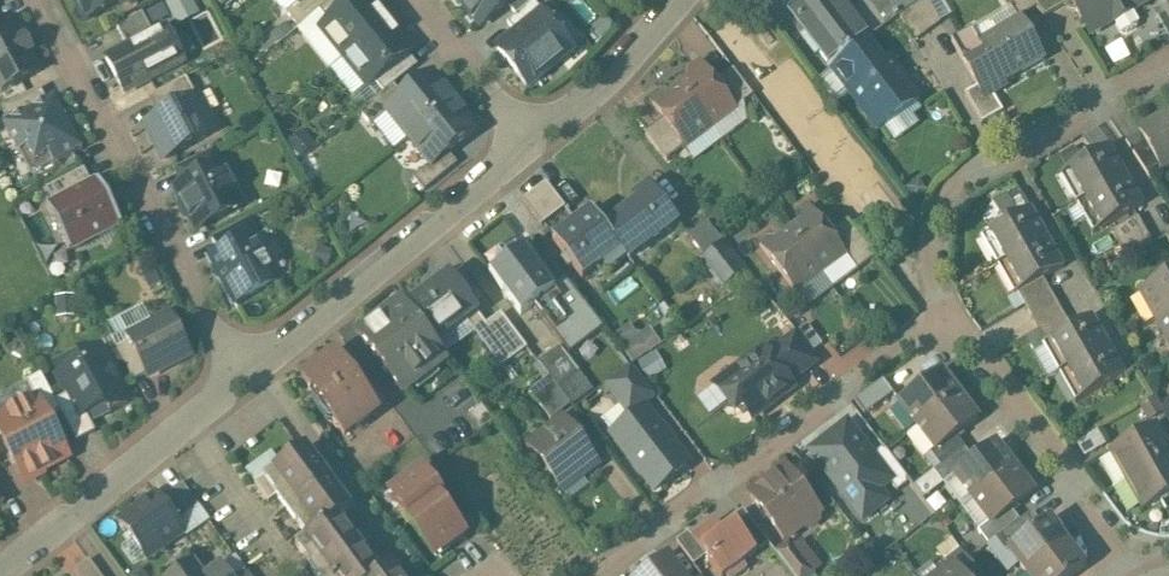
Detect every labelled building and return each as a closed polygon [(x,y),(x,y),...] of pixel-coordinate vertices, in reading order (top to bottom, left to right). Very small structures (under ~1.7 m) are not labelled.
[(81,1),(79,8),(87,23),(130,0),(80,0),(81,1)] [(179,23),(201,14),(194,0),(190,0),(172,7),(179,23)] [(301,4),(300,3),(287,13),(299,29),(319,13),(319,12),(332,1),(331,0),(305,0),(301,4)] [(332,1),(319,12),(319,13),(328,24),(357,0),(333,0),(332,1)] [(322,29),(345,58),(388,23),(379,13),(382,11),(373,0),(357,0),(328,24),(322,29)] [(480,27),(508,5),(514,0),(458,0),(480,27)] [(508,5),(517,16),(534,2),(537,0),(514,0),(508,5)] [(616,0),(597,0),(609,14),(620,5),(616,0)] [(788,11),(832,69),(865,43),(867,42),(899,18),(919,3),(917,0),(867,0),(847,15),(838,3),(842,0),(802,0),(788,11)] [(899,18),(914,39),(939,20),(928,0),(923,0),(919,3),(899,18)] [(1015,21),(1024,17),(1037,8),(1031,0),(1003,0),(1015,21)] [(1037,8),(1043,18),(1065,6),(1063,2),(1067,0),(1031,0),(1037,8)] [(1090,34),(1116,19),(1114,15),(1126,8),(1128,12),(1149,0),(1148,0),(1070,0),(1090,34)] [(517,16),(508,23),(517,35),(543,13),(534,2),(517,16)] [(517,35),(498,50),(527,85),(572,49),(543,13),(517,35)] [(143,16),(117,29),(127,48),(147,38),(147,39),(153,35),(149,27),(143,16)] [(1015,21),(994,33),(998,40),(982,49),(981,49),(1002,86),(1003,85),(1046,60),(1035,37),(1024,17),(1015,21)] [(0,29),(0,90),(2,94),(41,73),(31,54),(33,53),(26,40),(24,41),(14,22),(2,28),(0,29)] [(388,23),(345,58),(368,87),(375,82),(408,54),(414,50),(399,31),(396,33),(388,23)] [(127,48),(106,60),(125,95),(185,64),(166,28),(153,35),(147,39),(147,38),(127,48)] [(972,30),(951,41),(962,60),(981,49),(982,49),(972,30)] [(865,43),(832,69),(850,92),(884,67),(884,66),(866,43),(867,42),(865,43)] [(1002,86),(981,49),(962,60),(978,87),(984,98),(993,94),(1004,87),(1003,85),(1002,86)] [(408,54),(375,82),(384,93),(394,85),(418,66),(408,54)] [(884,67),(850,92),(879,130),(920,99),(890,61),(884,66),(884,67)] [(701,63),(693,69),(691,80),(680,88),(711,129),(737,110),(701,63)] [(404,98),(387,112),(388,113),(409,139),(456,101),(433,74),(404,98)] [(187,79),(149,99),(159,119),(197,99),(187,79)] [(126,108),(157,92),(152,83),(121,99),(126,108)] [(384,93),(360,112),(372,127),(388,113),(387,112),(404,98),(394,85),(384,93)] [(993,94),(984,98),(978,87),(965,94),(982,123),(1003,112),(993,94)] [(680,88),(669,97),(658,95),(650,101),(664,119),(685,147),(686,148),(711,129),(680,88)] [(40,90),(2,110),(9,123),(47,103),(40,90)] [(9,123),(3,126),(19,155),(28,151),(35,165),(49,158),(54,166),(83,150),(56,98),(47,103),(9,123)] [(159,119),(147,126),(165,161),(216,134),(219,126),(214,118),(208,116),(207,116),(198,99),(197,99),(159,119)] [(456,101),(409,139),(418,150),(429,151),(436,160),(438,162),(449,153),(478,129),(456,101)] [(1141,132),(1160,167),(1162,170),(1168,166),(1168,116),(1141,132)] [(685,147),(664,119),(646,133),(667,161),(685,147)] [(1160,167),(1142,136),(1128,144),(1147,174),(1160,167)] [(1111,149),(1061,177),(1077,205),(1127,177),(1111,149)] [(215,152),(176,172),(184,186),(222,166),(215,152)] [(449,153),(438,162),(436,160),(413,179),(424,192),(458,164),(449,153)] [(184,186),(175,191),(197,231),(244,207),(223,166),(222,166),(184,186)] [(84,170),(47,190),(54,204),(92,185),(84,170)] [(1127,177),(1077,205),(1094,235),(1144,206),(1127,177)] [(54,204),(47,208),(70,253),(122,225),(99,181),(92,185),(54,204)] [(546,183),(523,201),(542,226),(566,208),(546,183)] [(651,186),(601,224),(622,251),(629,260),(678,223),(651,186)] [(846,255),(811,208),(803,214),(801,225),(790,234),(821,274),(846,255)] [(1032,210),(981,239),(998,267),(1049,238),(1032,210)] [(592,211),(553,240),(583,280),(622,251),(601,224),(592,211)] [(1139,217),(1114,231),(1122,246),(1146,232),(1139,217)] [(250,220),(212,240),(220,255),(254,237),(255,238),(259,236),(250,220)] [(707,223),(688,237),(704,259),(724,245),(707,223)] [(1146,232),(1122,246),(1129,259),(1154,245),(1146,232)] [(821,274),(790,234),(779,242),(768,240),(760,246),(796,294),(821,274)] [(220,255),(211,260),(235,304),(278,282),(255,238),(254,237),(220,255)] [(1049,238),(998,267),(1014,296),(1019,294),(1044,279),(1065,267),(1049,238)] [(724,245),(704,259),(724,286),(743,271),(724,245)] [(524,250),(490,275),(522,316),(534,307),(572,357),(604,332),(566,282),(555,290),(524,250)] [(450,277),(408,308),(435,344),(467,319),(476,313),(477,312),(450,277)] [(1142,292),(1159,321),(1168,315),(1168,277),(1142,292)] [(1044,279),(1019,294),(1026,307),(1051,292),(1044,279)] [(1051,292),(1026,307),(1033,318),(1058,303),(1051,292)] [(404,303),(360,336),(403,394),(447,361),(435,344),(408,308),(408,309),(404,303)] [(1058,303),(1033,318),(1040,331),(1065,316),(1058,303)] [(487,327),(476,313),(467,319),(502,368),(511,361),(487,327)] [(502,315),(487,327),(511,361),(527,349),(502,315)] [(1159,321),(1168,340),(1168,315),(1159,321)] [(191,356),(170,316),(162,320),(161,321),(156,320),(151,323),(144,336),(130,344),(147,375),(148,378),(191,356)] [(1065,316),(1040,331),(1047,344),(1073,329),(1065,316)] [(1047,344),(1043,347),(1060,375),(1111,346),(1094,317),(1073,329),(1047,344)] [(664,343),(652,326),(639,335),(632,324),(616,334),(634,362),(664,343)] [(823,346),(808,325),(797,333),(812,353),(823,346)] [(797,333),(768,355),(790,384),(819,362),(812,353),(797,333)] [(147,375),(130,344),(117,350),(134,382),(147,375)] [(1111,346),(1060,375),(1077,406),(1129,376),(1111,346)] [(560,348),(539,364),(549,377),(558,389),(579,373),(560,348)] [(764,350),(722,382),(720,394),(728,404),(740,405),(742,404),(753,419),(793,388),(790,384),(768,355),(764,350)] [(100,351),(82,360),(85,366),(78,370),(77,368),(59,378),(69,396),(81,418),(86,415),(92,412),(96,420),(109,413),(110,414),(129,404),(100,351)] [(659,351),(642,360),(652,379),(669,370),(659,351)] [(379,412),(336,354),(303,379),(314,395),(317,393),(326,405),(324,407),(325,409),(327,407),(341,427),(339,428),(345,437),(379,412)] [(631,366),(606,385),(629,415),(654,396),(631,366)] [(941,371),(899,402),(918,427),(959,396),(941,371)] [(55,403),(41,376),(27,383),(36,400),(38,400),(49,421),(61,415),(55,403)] [(558,389),(549,377),(530,393),(551,421),(571,405),(558,389)] [(884,380),(855,402),(865,416),(895,394),(884,380)] [(86,415),(81,418),(69,396),(55,403),(61,415),(77,444),(96,434),(86,415)] [(959,396),(918,427),(936,450),(937,452),(956,437),(978,421),(959,396)] [(22,408),(21,406),(3,415),(5,420),(0,422),(0,433),(3,439),(26,484),(44,475),(43,473),(59,464),(58,461),(67,456),(49,421),(38,400),(36,400),(22,408)] [(494,422),(482,406),(470,415),(482,431),(494,422)] [(673,446),(645,410),(612,436),(655,491),(689,465),(674,445),(673,446)] [(597,464),(563,420),(530,446),(558,483),(573,472),(578,479),(597,464)] [(847,426),(811,453),(855,509),(880,490),(890,482),(891,482),(872,458),(847,426)] [(1111,452),(1127,481),(1168,457),(1168,451),(1155,427),(1111,452)] [(956,437),(937,452),(936,450),(931,454),(941,467),(965,449),(956,437)] [(974,460),(954,475),(955,476),(973,500),(1015,469),(996,444),(974,460)] [(884,449),(872,458),(891,482),(890,482),(898,493),(910,484),(884,449)] [(941,467),(934,472),(944,485),(955,476),(954,475),(974,460),(965,449),(941,467)] [(307,450),(257,486),(270,505),(280,498),(309,538),(318,531),(320,533),(340,518),(350,510),(307,450)] [(1127,481),(1144,510),(1168,495),(1168,457),(1127,481)] [(820,512),(787,469),(750,497),(784,540),(801,527),(808,528),(817,521),(818,514),(820,512)] [(1015,469),(973,500),(991,524),(992,525),(1012,510),(1034,494),(1015,469)] [(422,471),(390,496),(401,510),(399,511),(433,556),(446,547),(447,549),(465,535),(442,505),(443,499),(422,471)] [(934,472),(915,487),(924,500),(944,485),(934,472)] [(183,484),(160,500),(177,523),(199,507),(183,484)] [(891,503),(880,490),(855,509),(865,522),(891,503)] [(159,500),(141,513),(138,509),(120,521),(148,559),(183,533),(177,523),(159,500)] [(1012,510),(992,525),(991,524),(980,533),(989,545),(999,538),(1020,522),(1012,510)] [(769,545),(743,511),(731,520),(735,526),(757,554),(769,545)] [(1020,522),(999,538),(1008,551),(1042,525),(1033,513),(1020,522)] [(320,533),(318,531),(309,538),(299,545),(321,575),(380,575),(381,575),(340,518),(320,533)] [(1042,525),(1008,551),(1026,575),(1067,544),(1060,535),(1061,534),(1050,520),(1042,525)] [(724,535),(715,523),(693,539),(692,540),(705,558),(719,575),(738,575),(748,569),(744,563),(757,554),(735,526),(724,535)] [(693,539),(689,534),(676,543),(694,567),(705,558),(692,540),(693,539)] [(790,543),(776,554),(793,575),(812,575),(814,574),(790,543)] [(1026,575),(1027,575),(1074,575),(1086,567),(1075,553),(1074,554),(1067,544),(1026,575)] [(969,561),(963,553),(949,564),(954,570),(955,569),(961,575),(981,575),(969,561)] [(235,557),(225,564),(234,575),(240,575),(246,572),(235,557)] [(642,575),(682,575),(668,557),(642,575)] [(88,563),(76,572),(79,575),(98,575),(88,563)] [(192,563),(173,575),(201,575),(192,563)] [(225,564),(209,575),(234,575),(225,564)] [(380,575),(400,575),(393,567),(381,575),(380,575)]
